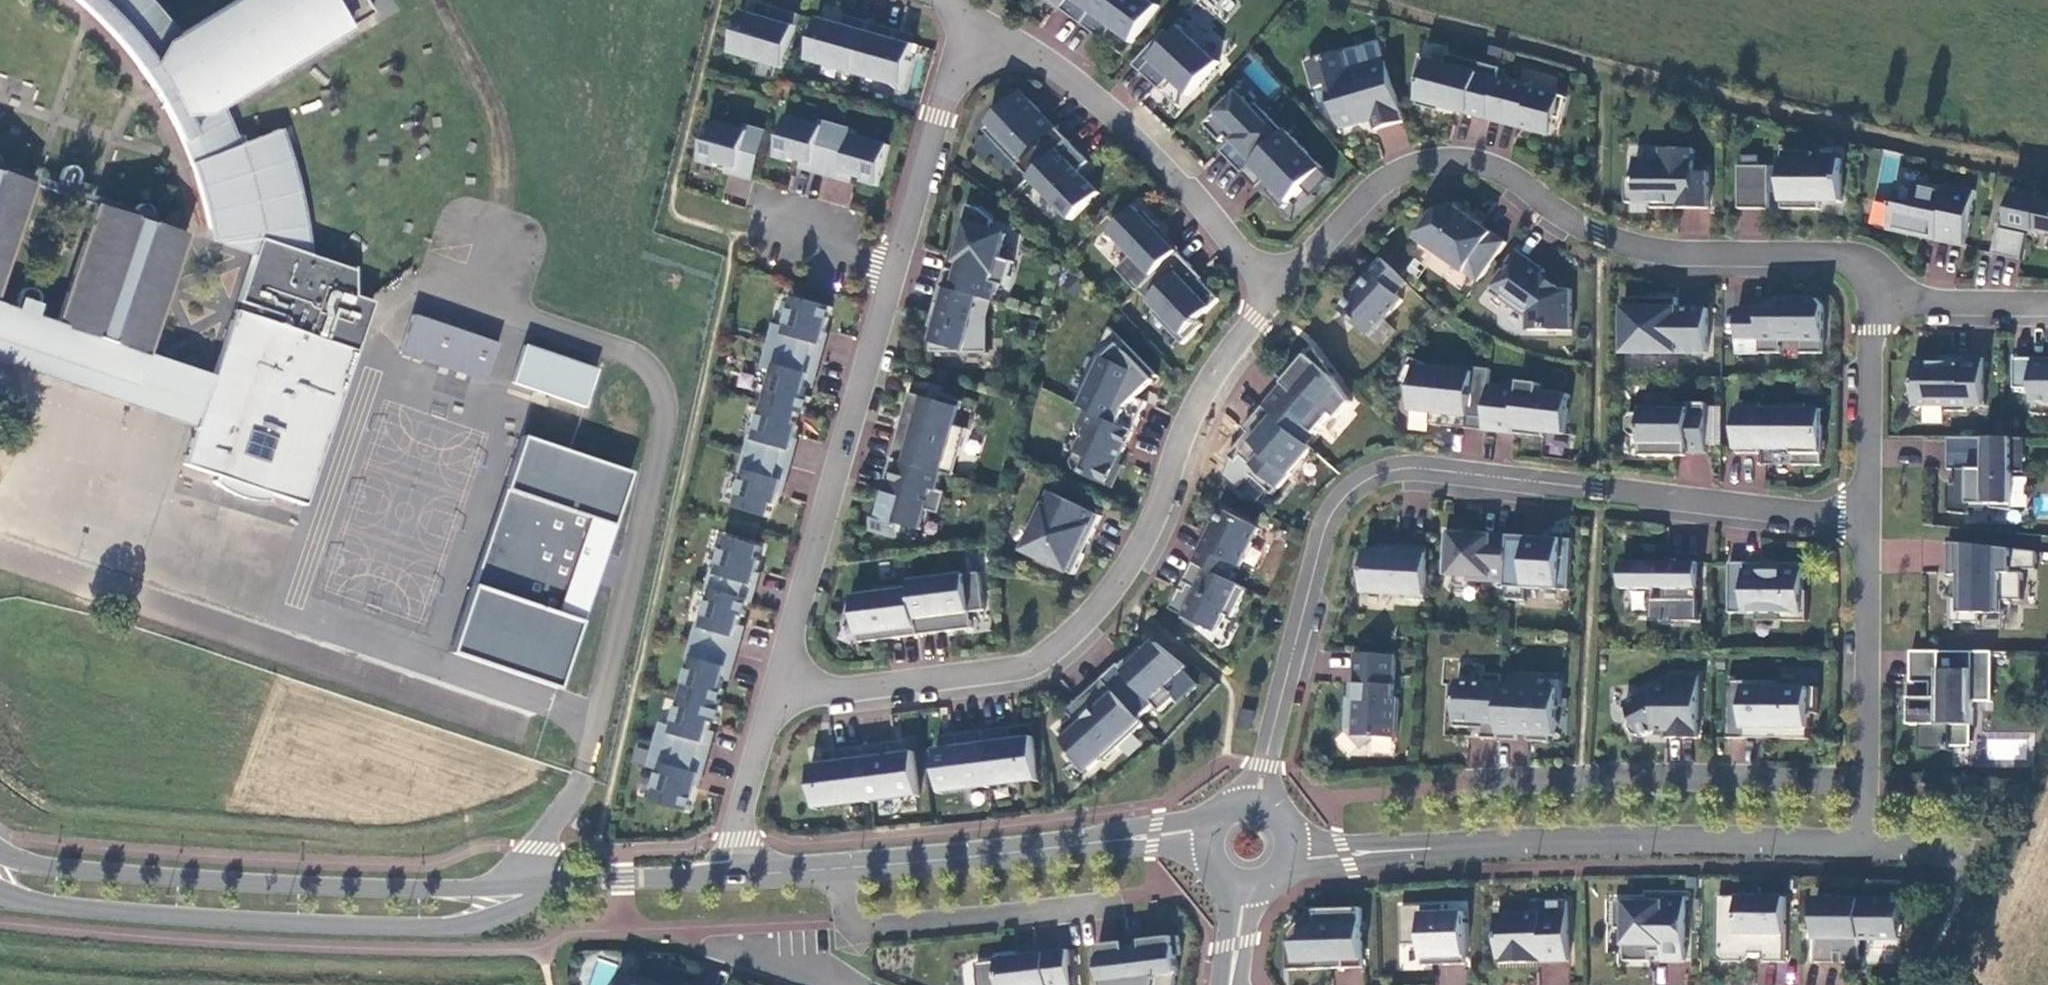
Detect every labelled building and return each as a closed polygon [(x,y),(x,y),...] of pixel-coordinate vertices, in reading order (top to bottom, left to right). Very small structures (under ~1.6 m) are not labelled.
[(104,29),(139,66),(168,114),(193,166),(241,145),(227,112),(358,33),(342,3),(347,0),(235,0),(182,33),(151,0),(74,0),(104,29)] [(1102,0),(1069,0),(1062,10),(1084,26),(1102,0)] [(1152,0),(1102,0),(1084,26),(1105,41),(1114,28),(1135,43),(1162,7),(1152,0)] [(733,55),(786,70),(799,26),(746,11),(733,55)] [(810,62),(858,76),(870,32),(823,18),(810,62)] [(1191,96),(1222,63),(1184,28),(1143,72),(1162,91),(1173,79),(1191,96)] [(917,45),(870,32),(858,76),(905,89),(917,45)] [(1345,54),(1309,64),(1321,105),(1345,130),(1362,125),(1361,119),(1373,116),(1378,131),(1406,123),(1389,63),(1351,74),(1345,54)] [(1504,70),(1451,56),(1448,66),(1422,59),(1416,84),(1424,86),(1418,107),(1442,112),(1443,108),(1491,120),(1501,81),(1504,70)] [(1501,81),(1491,120),(1509,125),(1547,135),(1552,117),(1564,121),(1569,99),(1501,81)] [(986,131),(1032,179),(1032,178),(1064,148),(1070,141),(1043,113),(1025,94),(986,131)] [(1235,98),(1207,126),(1223,143),(1228,138),(1233,143),(1224,153),(1245,175),(1288,134),(1259,104),(1256,108),(1247,98),(1235,98)] [(812,171),(829,176),(843,128),(824,122),(823,127),(790,117),(779,158),(794,163),(794,159),(814,165),(812,171)] [(755,181),(769,132),(749,127),(748,131),(714,122),(703,163),(719,167),(720,164),(740,170),(738,176),(755,181)] [(861,133),(843,128),(829,176),(845,181),(847,174),(867,180),(866,183),(881,187),(892,147),(860,138),(861,133)] [(241,145),(193,166),(206,202),(213,245),(257,258),(242,303),(290,319),(293,328),(293,331),(239,312),(216,379),(197,431),(185,467),(215,478),(214,483),(237,499),(253,504),(271,505),(273,497),(308,508),(378,305),(359,298),(358,274),(314,258),(310,222),(301,183),(283,130),(241,145)] [(1336,181),(1290,132),(1288,134),(1245,175),(1259,189),(1269,179),(1276,187),(1270,193),(1285,209),(1307,189),(1317,199),(1336,181)] [(1070,141),(1064,148),(1032,178),(1073,221),(1102,194),(1082,173),(1092,163),(1070,141)] [(1651,199),(1651,208),(1709,209),(1709,172),(1708,172),(1696,172),(1696,150),(1663,149),(1662,161),(1636,160),(1635,178),(1627,178),(1625,186),(1625,194),(1627,203),(1641,203),(1645,199),(1651,199)] [(1815,153),(1784,153),(1784,168),(1784,185),(1784,210),(1823,211),(1823,203),(1845,203),(1845,161),(1815,161),(1815,153)] [(1882,154),(1880,181),(1896,182),(1899,155),(1882,154)] [(1741,167),(1740,210),(1771,210),(1772,185),(1772,168),(1741,167)] [(1772,168),(1772,185),(1784,185),(1784,168),(1772,168)] [(197,431),(216,379),(152,358),(192,237),(101,208),(61,326),(1,305),(41,188),(0,174),(0,362),(197,431)] [(1954,195),(1900,183),(1889,231),(1926,238),(1927,233),(1939,236),(1938,241),(1966,247),(1978,192),(1956,187),(1954,195)] [(2009,226),(2039,233),(2039,231),(2047,233),(2047,204),(2045,203),(2045,201),(2016,195),(2009,226)] [(948,269),(943,287),(993,301),(996,302),(1001,285),(1010,288),(1017,263),(1003,259),(1010,235),(994,231),(996,221),(980,209),(970,206),(958,249),(962,250),(959,262),(963,263),(960,273),(948,269)] [(1456,207),(1438,215),(1420,240),(1481,283),(1509,244),(1456,207)] [(1143,214),(1138,209),(1113,233),(1134,256),(1119,270),(1140,292),(1141,291),(1180,253),(1159,230),(1162,228),(1146,211),(1143,214)] [(2030,235),(2000,229),(1995,254),(2024,260),(2030,235)] [(1519,252),(1490,292),(1509,305),(1518,304),(1530,312),(1530,331),(1573,331),(1573,289),(1551,289),(1551,281),(1543,275),(1546,271),(1519,252)] [(1180,253),(1141,291),(1172,323),(1168,328),(1185,345),(1205,326),(1200,321),(1222,300),(1203,280),(1197,286),(1188,276),(1195,268),(1180,253)] [(1341,309),(1370,336),(1404,300),(1397,294),(1408,282),(1383,259),(1356,287),(1359,290),(1341,309)] [(934,320),(933,353),(991,354),(991,318),(988,317),(993,301),(943,287),(938,305),(944,307),(940,320),(934,320)] [(776,326),(770,346),(823,362),(827,345),(824,345),(834,308),(797,297),(788,329),(776,326)] [(1651,299),(1626,299),(1625,354),(1709,354),(1710,309),(1680,309),(1680,299),(1661,299),(1661,304),(1651,304),(1651,299)] [(1780,310),(1740,310),(1739,354),(1782,354),(1782,342),(1803,342),(1803,354),(1826,355),(1826,308),(1819,300),(1781,300),(1780,310)] [(502,343),(413,313),(399,355),(491,382),(502,343)] [(1159,376),(1112,328),(1089,375),(1094,377),(1087,392),(1092,395),(1085,408),(1087,409),(1134,432),(1148,403),(1131,394),(1139,387),(1144,393),(1157,381),(1155,380),(1159,376)] [(776,371),(767,403),(801,413),(808,414),(812,398),(806,396),(812,376),(818,378),(823,362),(770,346),(764,368),(776,371)] [(600,371),(525,347),(512,382),(589,410),(600,371)] [(1326,364),(1316,350),(1266,407),(1309,445),(1335,415),(1340,419),(1354,403),(1337,379),(1324,367),(1326,364)] [(1486,431),(1491,386),(1493,370),(1456,366),(1456,371),(1434,369),(1414,358),(1402,382),(1415,389),(1413,411),(1434,414),(1432,425),(1454,428),(1456,416),(1467,417),(1466,429),(1486,431)] [(1985,407),(1986,359),(1956,359),(1956,364),(1944,364),(1944,359),(1916,358),(1916,388),(1906,398),(1919,412),(1924,407),(1948,407),(1948,412),(1969,413),(1969,407),(1985,407)] [(2014,358),(2014,389),(2032,389),(2032,413),(2047,414),(2047,359),(2014,358)] [(1089,375),(1076,404),(1085,408),(1092,395),(1087,392),(1094,377),(1089,375)] [(1522,390),(1491,386),(1486,431),(1536,437),(1537,432),(1568,436),(1573,396),(1542,392),(1543,385),(1522,383),(1522,390)] [(892,459),(943,474),(949,454),(960,457),(968,429),(956,426),(963,402),(942,396),(940,402),(911,394),(906,411),(909,417),(906,426),(902,425),(892,459)] [(798,426),(801,413),(767,403),(757,438),(753,436),(748,455),(793,468),(797,451),(794,450),(801,427),(798,426)] [(1707,453),(1707,403),(1669,403),(1669,408),(1643,408),(1643,414),(1633,414),(1628,418),(1628,431),(1633,436),(1643,436),(1643,457),(1663,457),(1663,453),(1690,453),(1707,453)] [(1763,405),(1739,405),(1738,455),(1762,455),(1762,450),(1795,450),(1795,466),(1825,467),(1825,411),(1809,410),(1809,405),(1785,405),(1785,410),(1762,410),(1763,405)] [(1309,445),(1266,407),(1248,428),(1259,437),(1242,456),(1257,469),(1251,475),(1275,496),(1315,450),(1309,445)] [(1134,432),(1087,409),(1079,426),(1088,430),(1072,462),(1075,470),(1108,486),(1134,432)] [(637,476),(522,435),(449,655),(563,693),(637,476)] [(2000,439),(1951,439),(1950,471),(1958,471),(1958,485),(1951,485),(1951,513),(1972,516),(1972,509),(1972,505),(1994,505),(1994,509),(2015,512),(2015,474),(2022,474),(2022,439),(2000,439)] [(788,484),(793,468),(748,455),(742,473),(747,474),(737,509),(771,519),(775,505),(778,506),(785,483),(788,484)] [(943,474),(892,459),(887,480),(890,481),(883,507),(879,506),(872,531),(898,538),(902,525),(922,531),(927,510),(941,514),(947,493),(938,490),(943,474)] [(1103,517),(1052,492),(1034,531),(1025,551),(1075,575),(1086,554),(1081,552),(1086,542),(1091,544),(1103,517)] [(1243,568),(1262,529),(1226,511),(1214,533),(1211,532),(1195,563),(1232,581),(1239,566),(1243,568)] [(1469,581),(1509,583),(1512,537),(1496,536),(1453,533),(1447,533),(1445,576),(1469,577),(1469,581)] [(1512,537),(1509,583),(1508,600),(1527,601),(1528,589),(1571,592),(1574,540),(1541,539),(1540,548),(1530,547),(1531,538),(1512,537)] [(709,589),(714,591),(752,601),(755,602),(759,586),(756,585),(762,562),(759,561),(763,548),(729,538),(719,573),(715,571),(709,589)] [(2039,553),(1949,543),(1949,577),(1962,577),(1961,599),(1953,599),(1953,631),(1954,631),(1955,624),(1981,624),(1981,615),(2005,615),(2005,601),(2026,601),(2026,570),(2040,571),(2039,553)] [(1410,601),(1427,602),(1431,549),(1396,547),(1395,552),(1368,551),(1365,593),(1410,596),(1410,601)] [(1195,563),(1185,583),(1190,585),(1186,592),(1182,589),(1172,610),(1186,617),(1184,619),(1203,629),(1205,627),(1218,633),(1227,615),(1235,618),(1249,590),(1232,581),(1195,563)] [(1701,564),(1624,563),(1624,590),(1625,590),(1625,586),(1653,586),(1653,590),(1667,590),(1667,600),(1652,600),(1652,622),(1663,622),(1663,625),(1675,625),(1675,622),(1701,622),(1701,601),(1694,601),(1694,591),(1701,591),(1701,564)] [(1766,572),(1766,564),(1731,564),(1731,614),(1783,614),(1783,622),(1809,622),(1810,592),(1805,592),(1805,565),(1779,564),(1779,572),(1766,572)] [(983,573),(913,582),(914,584),(920,636),(939,634),(938,628),(948,626),(949,633),(975,629),(973,613),(988,611),(983,573)] [(920,636),(914,584),(880,589),(880,593),(854,597),(848,618),(859,622),(862,644),(920,636)] [(700,625),(694,642),(740,655),(744,639),(738,637),(743,617),(747,618),(752,601),(714,591),(704,625),(700,625)] [(2005,631),(2005,615),(1981,615),(1981,624),(1981,631),(2005,631)] [(694,662),(684,696),(722,707),(726,691),(723,690),(729,670),(735,671),(740,655),(694,642),(689,661),(694,662)] [(1121,665),(1104,680),(1141,720),(1156,706),(1163,713),(1178,699),(1168,687),(1190,669),(1159,644),(1141,660),(1136,654),(1122,667),(1121,665)] [(1995,653),(1913,653),(1913,684),(1933,684),(1933,700),(1913,699),(1913,726),(1925,726),(1925,752),(1955,752),(1955,743),(1975,743),(1975,703),(1995,703),(1995,653)] [(1398,656),(1358,654),(1356,685),(1359,685),(1358,701),(1351,700),(1349,730),(1364,746),(1374,738),(1398,739),(1400,699),(1396,699),(1398,656)] [(1483,739),(1500,740),(1504,686),(1504,676),(1485,674),(1485,683),(1458,682),(1455,728),(1483,729),(1483,739)] [(1665,738),(1698,739),(1699,675),(1671,675),(1671,687),(1656,687),(1625,703),(1631,716),(1628,725),(1632,735),(1642,738),(1655,731),(1666,731),(1665,738)] [(1504,686),(1500,740),(1520,741),(1521,735),(1531,736),(1530,742),(1553,743),(1554,737),(1559,738),(1560,708),(1565,708),(1567,681),(1542,679),(1542,688),(1504,686)] [(1107,762),(1146,726),(1141,720),(1104,680),(1075,707),(1081,713),(1084,717),(1079,722),(1076,718),(1060,732),(1067,739),(1065,741),(1075,752),(1070,757),(1086,775),(1104,759),(1107,762)] [(1779,682),(1729,681),(1728,739),(1810,739),(1810,714),(1819,714),(1819,688),(1779,687),(1779,682)] [(663,725),(657,746),(710,761),(714,745),(708,743),(714,723),(720,725),(725,708),(722,707),(684,696),(675,728),(663,725)] [(1254,713),(1245,710),(1240,727),(1250,730),(1254,713)] [(1019,727),(985,731),(992,787),(1040,781),(1040,783),(1041,783),(1036,737),(1034,737),(1035,739),(1020,741),(1019,727)] [(944,793),(992,787),(985,731),(948,736),(950,750),(939,751),(939,749),(937,750),(943,795),(944,795),(944,793)] [(902,742),(866,746),(873,804),(874,804),(874,802),(921,796),(921,798),(922,798),(916,753),(915,753),(916,754),(904,755),(902,742)] [(705,777),(710,761),(657,746),(651,767),(663,771),(654,803),(692,813),(702,777),(705,777)] [(872,804),(873,804),(866,746),(832,750),(834,764),(814,767),(813,765),(812,765),(818,811),(819,810),(819,809),(872,802),(872,804)] [(1686,962),(1687,897),(1649,897),(1649,902),(1615,901),(1615,929),(1625,929),(1625,961),(1651,962),(1651,952),(1664,952),(1663,962),(1686,962)] [(1788,898),(1720,898),(1719,958),(1724,963),(1747,963),(1752,958),(1752,955),(1765,955),(1765,963),(1787,963),(1788,898)] [(1862,940),(1903,941),(1903,900),(1818,900),(1817,964),(1838,964),(1838,954),(1844,954),(1844,964),(1862,964),(1862,940)] [(1533,914),(1498,915),(1500,964),(1529,963),(1529,958),(1544,958),(1544,963),(1571,962),(1569,902),(1533,903),(1533,914)] [(1446,906),(1403,907),(1404,945),(1424,945),(1425,966),(1436,966),(1435,958),(1446,958),(1446,966),(1468,965),(1466,913),(1446,914),(1446,906)] [(1315,910),(1296,926),(1296,947),(1289,947),(1290,971),(1365,968),(1363,909),(1315,910)] [(1100,947),(1104,984),(1179,984),(1181,974),(1178,957),(1184,956),(1181,937),(1100,947)] [(978,964),(981,984),(1074,984),(1070,950),(999,958),(1000,962),(978,964)] [(626,972),(622,984),(663,984),(626,972)]
